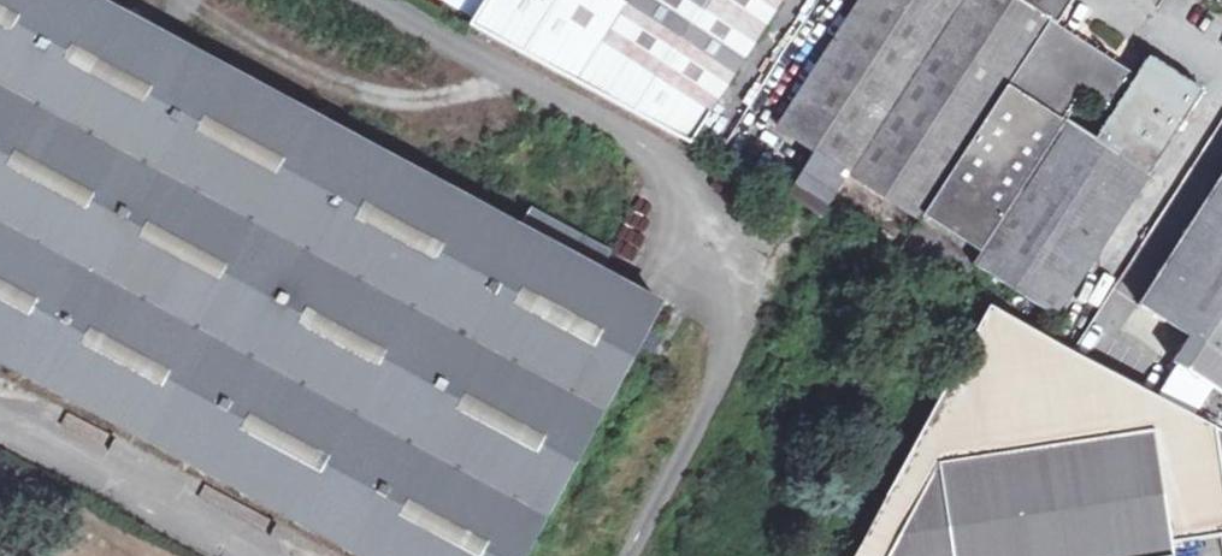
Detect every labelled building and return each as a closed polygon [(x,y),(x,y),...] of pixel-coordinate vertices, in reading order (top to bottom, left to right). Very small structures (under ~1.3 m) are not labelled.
[(9,362),(372,555),(523,555),(636,345),(660,298),(601,266),(609,251),(504,194),(496,210),(339,124),(347,109),(320,94),(312,110),(154,25),(161,8),(147,0),(130,0),(125,10),(106,0),(0,0),(0,379),(9,362)] [(693,142),(785,0),(630,0),(629,2),(625,0),(488,0),(473,24),(693,142)] [(1055,21),(1067,2),(1068,0),(867,0),(785,127),(928,218),(935,208),(953,180),(1055,21)] [(1084,40),(1055,21),(953,180),(982,198),(1084,40)] [(1111,57),(1084,40),(982,198),(997,207),(987,224),(1000,231),(1072,118),(1084,99),(1114,117),(1136,81),(1108,62),(1111,57)] [(991,244),(978,264),(1062,317),(1206,91),(1153,57),(1136,81),(1114,117),(1102,137),(1072,118),(1000,231),(991,244)] [(1221,392),(1221,174),(1140,302),(1193,336),(1176,362),(1221,392)] [(953,180),(935,208),(964,227),(982,198),(953,180)] [(982,198),(964,227),(991,244),(1000,231),(987,224),(997,207),(982,198)] [(1168,538),(1221,533),(1221,495),(1209,425),(989,305),(853,555),(1171,555),(1168,538)]
